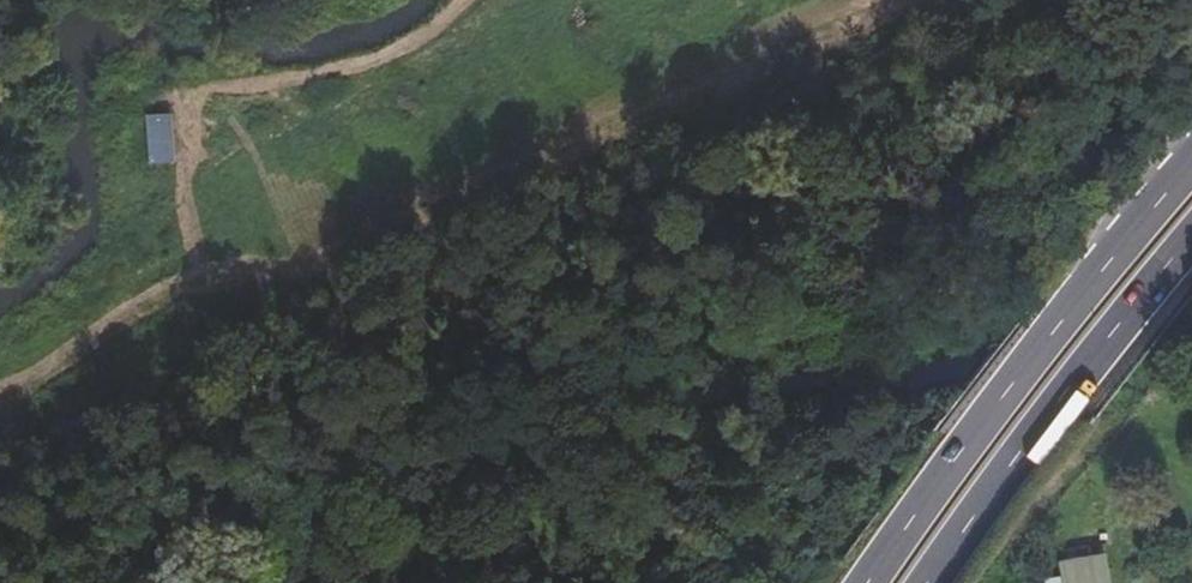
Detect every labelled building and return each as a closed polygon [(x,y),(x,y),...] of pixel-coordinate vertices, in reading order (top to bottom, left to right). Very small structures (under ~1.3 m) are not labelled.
[(171,163),(171,114),(145,114),(145,163),(171,163)] [(1070,559),(1073,582),(1116,582),(1111,552),(1070,559)]
